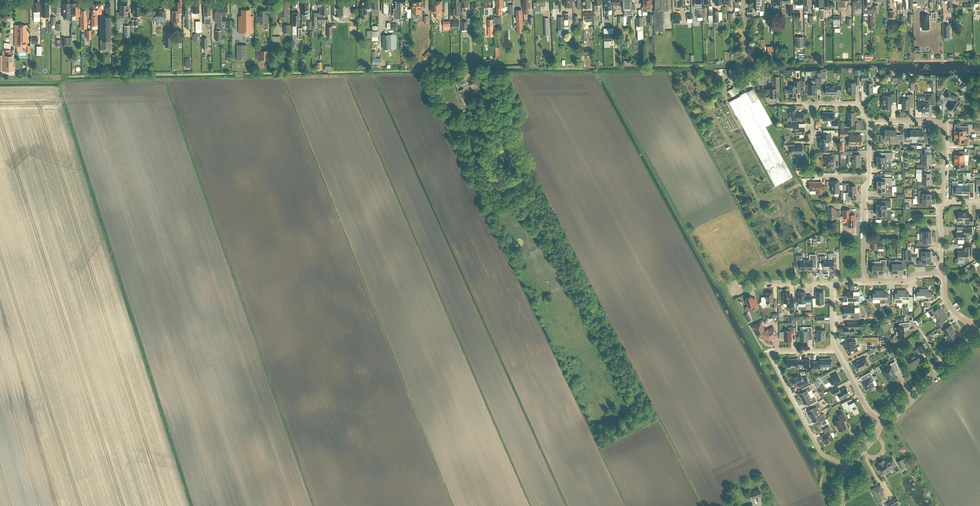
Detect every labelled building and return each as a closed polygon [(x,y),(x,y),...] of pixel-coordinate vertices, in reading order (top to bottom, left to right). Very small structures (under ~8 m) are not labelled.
[(338,0),(338,16),(349,16),(349,1),(346,2),(346,0),(340,0),(338,0)] [(370,7),(370,5),(370,0),(363,0),(363,4),(362,4),(362,8),(358,8),(358,16),(364,16),(363,14),(367,14),(366,8),(370,8),(370,7)] [(383,12),(391,12),(391,2),(390,2),(390,0),(383,0),(383,2),(382,2),(383,12)] [(460,8),(460,2),(459,2),(459,0),(454,0),(454,5),(453,5),(453,14),(461,14),(461,8),(460,8)] [(504,6),(506,6),(508,5),(507,0),(497,0),(497,7),(493,7),(493,14),(502,14),(502,7),(504,7),(504,6)] [(545,6),(545,3),(544,3),(544,0),(536,0),(536,2),(533,2),(533,11),(541,10),(540,6),(545,6)] [(551,8),(552,8),(556,8),(556,7),(561,7),(561,3),(561,0),(551,0),(551,8)] [(624,15),(632,14),(632,9),(635,9),(635,4),(632,4),(632,0),(623,0),(623,9),(624,9),(624,15)] [(644,7),(642,7),(643,12),(647,12),(647,9),(652,8),(651,0),(643,0),(643,3),(644,7)] [(663,27),(663,10),(668,10),(668,0),(657,0),(655,0),(655,10),(654,10),(654,30),(663,30),(663,27)] [(755,10),(763,10),(761,10),(761,6),(761,0),(755,0),(755,10)] [(833,5),(833,0),(825,0),(825,10),(827,10),(827,8),(833,8),(833,5)] [(855,1),(853,1),(853,8),(861,8),(861,0),(855,0),(855,1)] [(863,4),(863,13),(863,20),(868,20),(868,24),(873,24),(873,9),(868,9),(868,4),(870,4),(870,0),(863,0),(863,4)] [(905,1),(904,1),(904,8),(908,8),(908,6),(912,6),(912,1),(908,1),(908,0),(905,0),(905,1)] [(181,11),(181,10),(181,9),(180,8),(180,2),(178,2),(177,1),(176,1),(176,2),(175,2),(175,7),(172,7),(172,30),(175,30),(175,21),(178,21),(178,12),(181,12),(181,11)] [(280,5),(279,5),(279,16),(281,16),(281,18),(284,18),(284,16),(290,16),(289,3),(288,3),(287,1),(280,1),(280,5)] [(422,13),(422,8),(422,2),(421,2),(420,1),(419,1),(419,2),(417,2),(413,2),(413,13),(414,13),(414,16),(420,16),(420,13),(422,13)] [(434,1),(433,1),(433,12),(435,12),(435,18),(439,18),(439,13),(440,13),(440,11),(441,11),(441,1),(440,1),(439,1),(438,1),(436,1),(434,1)] [(42,13),(41,13),(41,14),(42,14),(42,15),(43,15),(43,14),(49,14),(49,7),(49,2),(42,2),(42,13)] [(93,13),(93,15),(91,15),(92,26),(97,25),(97,15),(97,12),(101,12),(101,8),(103,8),(104,7),(104,5),(103,4),(101,4),(101,3),(100,3),(99,3),(97,3),(96,3),(92,3),(92,13),(93,13)] [(154,18),(154,20),(159,20),(165,20),(165,18),(165,16),(165,11),(162,11),(162,6),(158,6),(157,6),(157,5),(155,5),(154,6),(154,16),(154,18)] [(250,9),(241,9),(241,16),(238,16),(238,33),(253,33),(253,16),(250,16),(250,9)] [(260,16),(256,16),(256,22),(260,22),(260,23),(268,23),(268,15),(266,15),(266,10),(260,10),(260,16)] [(101,39),(101,52),(111,52),(111,39),(110,39),(110,16),(101,16),(101,39)] [(138,19),(130,19),(130,31),(134,31),(134,28),(137,28),(137,25),(141,25),(141,21),(138,21),(138,19)] [(27,25),(15,25),(15,46),(27,46),(27,25)] [(604,41),(613,41),(613,33),(604,33),(604,41)] [(397,34),(383,35),(383,49),(397,49),(397,34)] [(804,47),(804,37),(796,37),(796,47),(804,47)] [(247,59),(246,44),(236,45),(236,59),(247,59)] [(269,64),(269,50),(256,50),(256,64),(269,64)] [(427,50),(422,55),(426,58),(430,53),(427,50)] [(13,56),(11,56),(11,53),(3,53),(3,75),(15,75),(15,65),(13,65),(13,56)] [(873,93),(873,81),(871,79),(869,79),(869,74),(861,74),(862,82),(865,82),(865,93),(873,93)] [(773,98),(773,97),(777,97),(776,92),(779,92),(779,76),(773,76),(773,84),(769,85),(769,88),(770,88),(770,93),(769,93),(769,98),(773,98)] [(815,77),(815,84),(807,84),(807,89),(807,93),(817,93),(817,88),(821,88),(821,77),(815,77)] [(855,77),(855,82),(847,82),(848,94),(856,94),(855,84),(859,84),(859,77),(855,77)] [(800,92),(800,87),(800,81),(794,81),(794,85),(789,85),(789,88),(784,89),(784,94),(789,94),(789,97),(796,96),(796,92),(800,92)] [(837,86),(825,86),(825,94),(837,94),(837,92),(840,92),(840,85),(837,85),(837,86)] [(734,87),(728,91),(732,97),(738,93),(734,87)] [(772,122),(753,88),(746,92),(745,91),(740,94),(740,95),(729,101),(775,186),(792,176),(765,126),(772,122)] [(948,91),(944,96),(950,100),(950,99),(952,99),(948,106),(950,108),(950,109),(950,110),(951,111),(952,112),(954,112),(955,112),(960,104),(958,102),(960,98),(948,91)] [(890,93),(890,95),(883,95),(883,103),(881,103),(881,109),(885,109),(886,109),(886,107),(891,107),(891,101),(896,101),(896,93),(890,93)] [(918,97),(918,100),(918,111),(929,111),(929,100),(932,100),(932,93),(925,93),(925,97),(918,97)] [(907,94),(907,98),(902,98),(902,109),(909,109),(909,101),(913,101),(913,94),(907,94)] [(797,120),(803,120),(803,112),(796,112),(796,106),(789,106),(789,115),(793,115),(793,120),(797,120)] [(834,112),(822,112),(822,120),(831,120),(832,125),(838,125),(838,118),(834,118),(834,112)] [(854,128),(858,128),(858,122),(855,122),(855,112),(847,112),(847,123),(854,123),(854,128)] [(798,124),(786,124),(786,129),(794,129),(794,134),(800,134),(800,136),(801,137),(803,137),(804,136),(804,134),(804,127),(798,127),(798,124)] [(954,136),(964,136),(964,130),(967,131),(967,127),(960,127),(960,130),(954,130),(954,136)] [(880,136),(880,143),(887,143),(887,139),(890,139),(890,129),(884,129),(884,136),(880,136)] [(896,136),(896,129),(890,129),(890,139),(893,139),(893,142),(899,142),(899,136),(896,136)] [(917,142),(917,138),(917,130),(912,130),(912,131),(910,131),(910,133),(906,133),(906,142),(917,142)] [(917,138),(917,142),(927,142),(927,133),(924,133),(924,131),(921,131),(921,130),(917,130),(917,138)] [(824,149),(824,150),(829,150),(829,145),(828,145),(828,140),(831,140),(831,133),(823,133),(823,138),(819,138),(819,144),(820,144),(820,149),(824,149)] [(851,135),(851,145),(861,145),(861,144),(862,144),(862,136),(861,136),(861,135),(851,135)] [(954,142),(959,142),(959,145),(967,146),(967,140),(964,140),(964,136),(954,136),(954,142)] [(803,155),(802,153),(803,153),(803,145),(794,145),(794,142),(786,142),(787,146),(791,145),(791,153),(798,153),(799,155),(800,156),(802,156),(803,155)] [(931,153),(924,153),(924,150),(918,150),(918,153),(922,153),(922,159),(931,159),(931,153)] [(860,166),(860,154),(849,154),(849,151),(842,151),(842,154),(848,155),(848,160),(852,160),(852,166),(860,166)] [(954,160),(964,160),(964,154),(968,155),(968,151),(959,151),(959,154),(954,154),(954,160)] [(877,156),(877,162),(891,162),(891,159),(892,159),(892,152),(884,152),(884,156),(877,156)] [(824,156),(824,162),(824,166),(828,166),(834,166),(834,161),(839,161),(839,154),(832,154),(832,156),(824,156)] [(917,164),(917,167),(924,167),(924,164),(931,164),(931,159),(922,159),(922,164),(917,164)] [(964,164),(964,160),(954,160),(954,166),(959,166),(959,169),(967,169),(967,164),(964,164)] [(891,170),(891,162),(877,162),(877,167),(884,167),(884,170),(891,170)] [(919,178),(922,178),(931,178),(931,173),(924,172),(924,169),(916,169),(916,173),(916,175),(916,178),(919,178)] [(877,186),(886,186),(892,186),(892,177),(884,177),(884,180),(877,180),(877,186)] [(918,183),(918,187),(924,187),(924,184),(931,184),(931,178),(922,178),(921,183),(918,183)] [(839,190),(839,181),(831,181),(831,192),(839,192),(839,198),(843,198),(843,190),(839,190)] [(825,192),(825,186),(822,186),(822,182),(810,182),(810,190),(816,190),(816,193),(822,193),(822,192),(825,192)] [(955,190),(955,193),(958,193),(958,194),(962,194),(962,186),(958,186),(958,182),(952,182),(952,190),(955,190)] [(962,186),(962,194),(967,194),(967,193),(969,193),(969,191),(974,191),(974,183),(967,183),(967,186),(962,186)] [(856,185),(848,185),(848,192),(845,192),(845,199),(844,199),(844,202),(851,202),(851,199),(856,199),(856,195),(856,192),(856,185)] [(892,186),(886,186),(877,186),(877,191),(884,191),(884,195),(892,195),(892,186)] [(918,198),(931,198),(931,193),(924,193),(924,190),(918,190),(918,198)] [(931,204),(931,198),(918,198),(918,207),(924,207),(924,204),(931,204)] [(877,210),(886,210),(886,207),(891,207),(891,200),(884,200),(884,204),(877,204),(877,210)] [(834,206),(827,206),(827,218),(836,218),(836,217),(840,217),(840,210),(836,210),(836,209),(834,209),(834,206)] [(850,209),(843,209),(843,217),(847,217),(847,226),(855,226),(855,214),(850,214),(850,209)] [(886,213),(886,210),(877,210),(877,215),(884,215),(884,219),(891,219),(891,213),(886,213)] [(966,219),(966,222),(966,223),(972,223),(972,216),(969,216),(969,211),(964,211),(964,212),(958,212),(958,219),(966,219)] [(924,230),(924,227),(917,227),(917,231),(918,231),(918,233),(921,233),(921,236),(931,236),(931,231),(924,230)] [(956,232),(956,239),(966,239),(966,234),(972,234),(972,228),(964,228),(964,232),(956,232)] [(916,242),(916,245),(924,245),(924,242),(931,242),(931,236),(921,236),(921,239),(918,239),(918,242),(916,242)] [(969,259),(969,255),(972,255),(972,246),(964,246),(964,251),(957,251),(957,259),(964,259),(969,259)] [(921,256),(931,256),(931,250),(924,250),(924,247),(918,247),(918,256),(921,256)] [(809,259),(806,260),(806,270),(813,270),(812,263),(816,263),(816,254),(809,254),(809,259)] [(803,255),(796,255),(796,263),(800,263),(800,270),(806,270),(806,260),(803,260),(803,255)] [(825,256),(820,256),(820,263),(823,263),(823,269),(825,269),(825,270),(829,270),(828,259),(825,259),(825,256)] [(834,269),(834,262),(837,262),(837,256),(831,256),(831,259),(828,259),(829,270),(832,270),(832,269),(834,269)] [(918,259),(918,265),(924,265),(924,262),(931,262),(931,256),(921,256),(921,259),(918,259)] [(877,264),(878,273),(883,273),(883,266),(886,265),(886,259),(880,260),(880,264),(877,264)] [(898,273),(897,263),(897,260),(889,260),(889,266),(892,266),(892,273),(898,273)] [(897,260),(897,263),(898,273),(903,273),(903,266),(906,266),(906,260),(897,260)] [(924,289),(919,289),(919,291),(917,291),(917,293),(914,293),(914,299),(917,299),(917,297),(924,297),(924,289)] [(924,289),(924,297),(928,297),(928,299),(929,300),(933,300),(934,299),(934,295),(933,295),(931,295),(931,291),(928,291),(928,289),(924,289)] [(853,290),(843,290),(843,297),(852,297),(852,301),(859,301),(859,295),(853,295),(853,290)] [(875,290),(875,293),(873,293),(873,295),(869,295),(869,301),(873,301),(873,299),(880,299),(880,290),(875,290)] [(884,290),(880,290),(880,299),(880,303),(890,302),(890,294),(887,294),(887,293),(884,293),(884,290)] [(902,302),(902,298),(902,290),(897,290),(897,292),(895,292),(895,294),(892,294),(892,301),(892,302),(902,302)] [(902,290),(902,298),(902,302),(908,302),(908,307),(913,307),(912,296),(909,296),(909,292),(906,292),(906,290),(902,290)] [(816,298),(812,298),(813,306),(816,306),(816,303),(824,303),(823,291),(816,292),(816,298)] [(766,293),(766,297),(761,297),(761,301),(759,303),(762,305),(761,305),(763,307),(766,304),(766,303),(772,302),(772,307),(777,307),(776,300),(773,300),(773,292),(766,293)] [(790,292),(783,292),(783,302),(787,302),(787,306),(794,306),(793,297),(790,297),(790,292)] [(798,292),(798,302),(806,302),(806,301),(811,301),(811,295),(806,295),(806,292),(798,292)] [(752,296),(746,298),(748,307),(752,306),(753,309),(758,308),(756,302),(754,303),(752,296)] [(933,307),(928,310),(931,315),(933,314),(936,318),(944,312),(941,306),(935,310),(933,307)] [(854,307),(843,307),(844,315),(853,315),(853,319),(860,319),(860,312),(854,312),(854,307)] [(944,312),(936,318),(938,321),(935,323),(939,328),(944,324),(942,321),(948,318),(944,312)] [(844,326),(844,334),(854,333),(854,328),(859,327),(859,322),(852,322),(846,322),(846,326),(844,326)] [(904,328),(910,326),(909,322),(899,323),(900,327),(895,327),(896,334),(895,335),(893,336),(893,338),(893,339),(894,340),(895,341),(897,341),(898,341),(899,340),(900,338),(900,337),(905,337),(904,328)] [(758,336),(769,339),(777,335),(773,327),(768,330),(763,328),(760,323),(753,326),(758,336)] [(947,323),(940,328),(942,330),(943,329),(946,334),(954,330),(951,324),(948,326),(947,323)] [(800,330),(800,340),(808,340),(808,334),(812,334),(812,326),(804,327),(804,330),(800,330)] [(784,339),(784,340),(791,340),(791,333),(794,333),(794,327),(788,327),(788,330),(784,330),(784,332),(780,332),(780,339),(784,339)] [(954,330),(946,334),(950,340),(947,341),(950,345),(956,341),(954,337),(957,335),(954,330)] [(855,346),(855,340),(845,339),(845,348),(849,355),(858,350),(855,346)] [(925,351),(927,349),(923,343),(921,344),(917,347),(917,348),(912,351),(914,354),(907,358),(911,365),(921,359),(918,355),(925,351)] [(865,357),(853,363),(858,372),(869,366),(865,357)] [(825,358),(820,358),(820,361),(813,361),(813,369),(820,369),(820,366),(827,366),(831,366),(831,358),(825,358)] [(887,365),(888,367),(883,370),(887,379),(892,377),(893,378),(896,377),(895,375),(896,375),(893,371),(899,368),(895,361),(887,365)] [(863,375),(865,379),(861,381),(866,390),(875,386),(872,381),(875,380),(870,372),(863,375)] [(790,379),(794,386),(798,384),(799,387),(809,382),(806,376),(803,378),(800,373),(790,379)] [(837,382),(841,380),(837,373),(830,376),(828,373),(823,376),(821,377),(824,384),(830,381),(831,384),(836,381),(837,382)] [(799,390),(800,393),(798,394),(801,399),(809,394),(808,392),(812,390),(809,384),(799,390)] [(840,390),(838,387),(831,390),(834,396),(838,394),(840,399),(850,394),(846,387),(840,390)] [(809,394),(801,399),(804,404),(805,403),(807,406),(817,400),(815,395),(811,397),(809,394)] [(847,400),(841,403),(843,407),(844,406),(847,412),(852,410),(854,415),(859,412),(856,407),(857,407),(854,401),(849,403),(847,400)] [(818,401),(808,406),(810,409),(807,411),(810,416),(819,411),(817,408),(821,406),(818,401)] [(819,411),(810,416),(813,421),(817,419),(819,422),(826,418),(823,413),(821,415),(819,411)] [(839,431),(846,427),(843,420),(846,418),(843,412),(837,415),(839,419),(832,422),(834,426),(836,425),(839,431)] [(822,429),(825,433),(821,435),(823,438),(822,439),(825,444),(829,442),(834,439),(830,433),(832,432),(829,426),(822,429)] [(896,464),(893,458),(889,461),(888,460),(884,462),(884,460),(879,463),(880,464),(876,466),(881,475),(881,474),(882,475),(887,472),(886,471),(893,468),(892,467),(896,464)] [(882,491),(879,487),(873,490),(878,499),(880,498),(878,493),(882,491)] [(750,492),(753,499),(762,495),(759,488),(750,492)] [(887,502),(889,505),(896,505),(900,504),(896,497),(887,502)]
